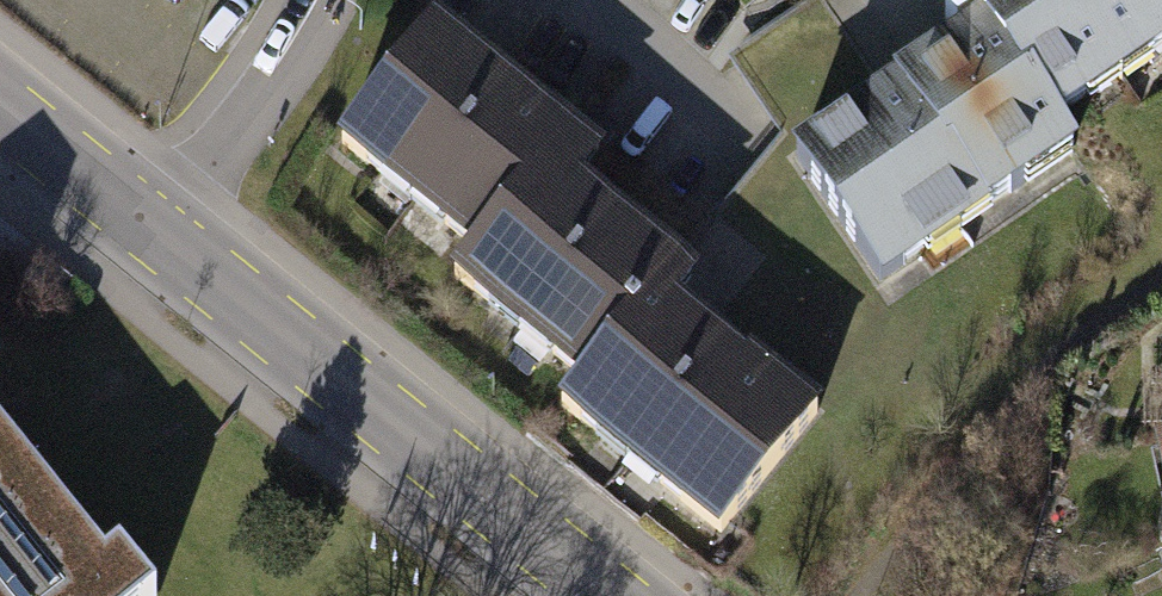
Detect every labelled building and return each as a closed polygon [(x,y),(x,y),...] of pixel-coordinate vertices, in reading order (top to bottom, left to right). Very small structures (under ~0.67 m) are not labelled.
[(859,59),(820,0),(738,56),(776,113),(859,59)] [(788,151),(881,295),(1091,159),(1066,119),(1161,57),(1161,0),(963,0),(981,27),(788,151)] [(612,142),(429,5),(322,146),(463,251),(441,280),(578,383),(556,412),(718,533),(812,408),(673,303),(701,266),(584,179),(612,142)] [(1161,484),(1161,438),(1153,440),(1161,484)] [(122,548),(98,566),(0,445),(0,595),(161,595),(122,548)]
